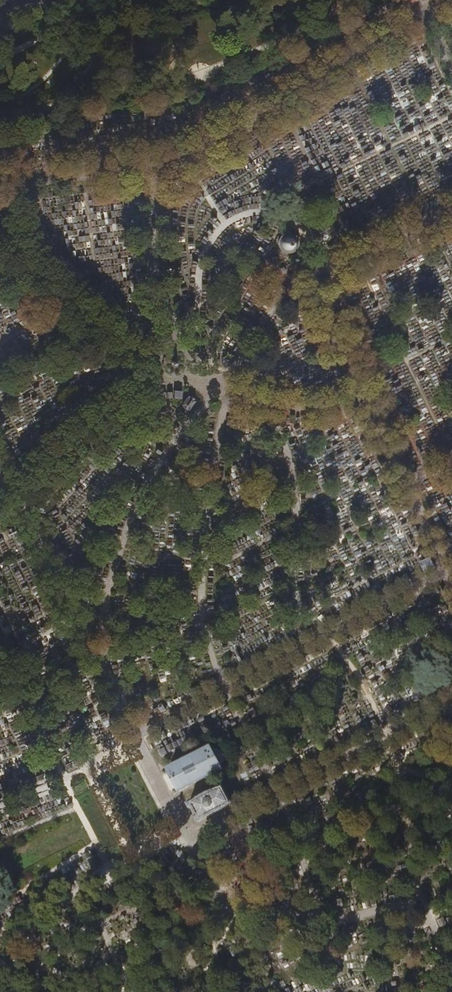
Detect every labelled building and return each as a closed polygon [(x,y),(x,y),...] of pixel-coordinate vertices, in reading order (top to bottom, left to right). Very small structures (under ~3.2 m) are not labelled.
[(277,248),(278,251),(280,253),(282,254),(285,255),(288,254),(290,253),(292,250),(292,247),(291,245),(290,242),(287,241),(284,240),(282,241),(279,243),(278,245),(277,248)] [(430,559),(420,564),(424,573),(434,568),(430,559)] [(25,624),(43,615),(22,576),(5,586),(25,624)] [(165,774),(177,798),(223,774),(209,750),(165,774)] [(219,788),(186,805),(197,825),(230,808),(219,788)] [(202,977),(195,980),(199,988),(206,985),(202,977)]
